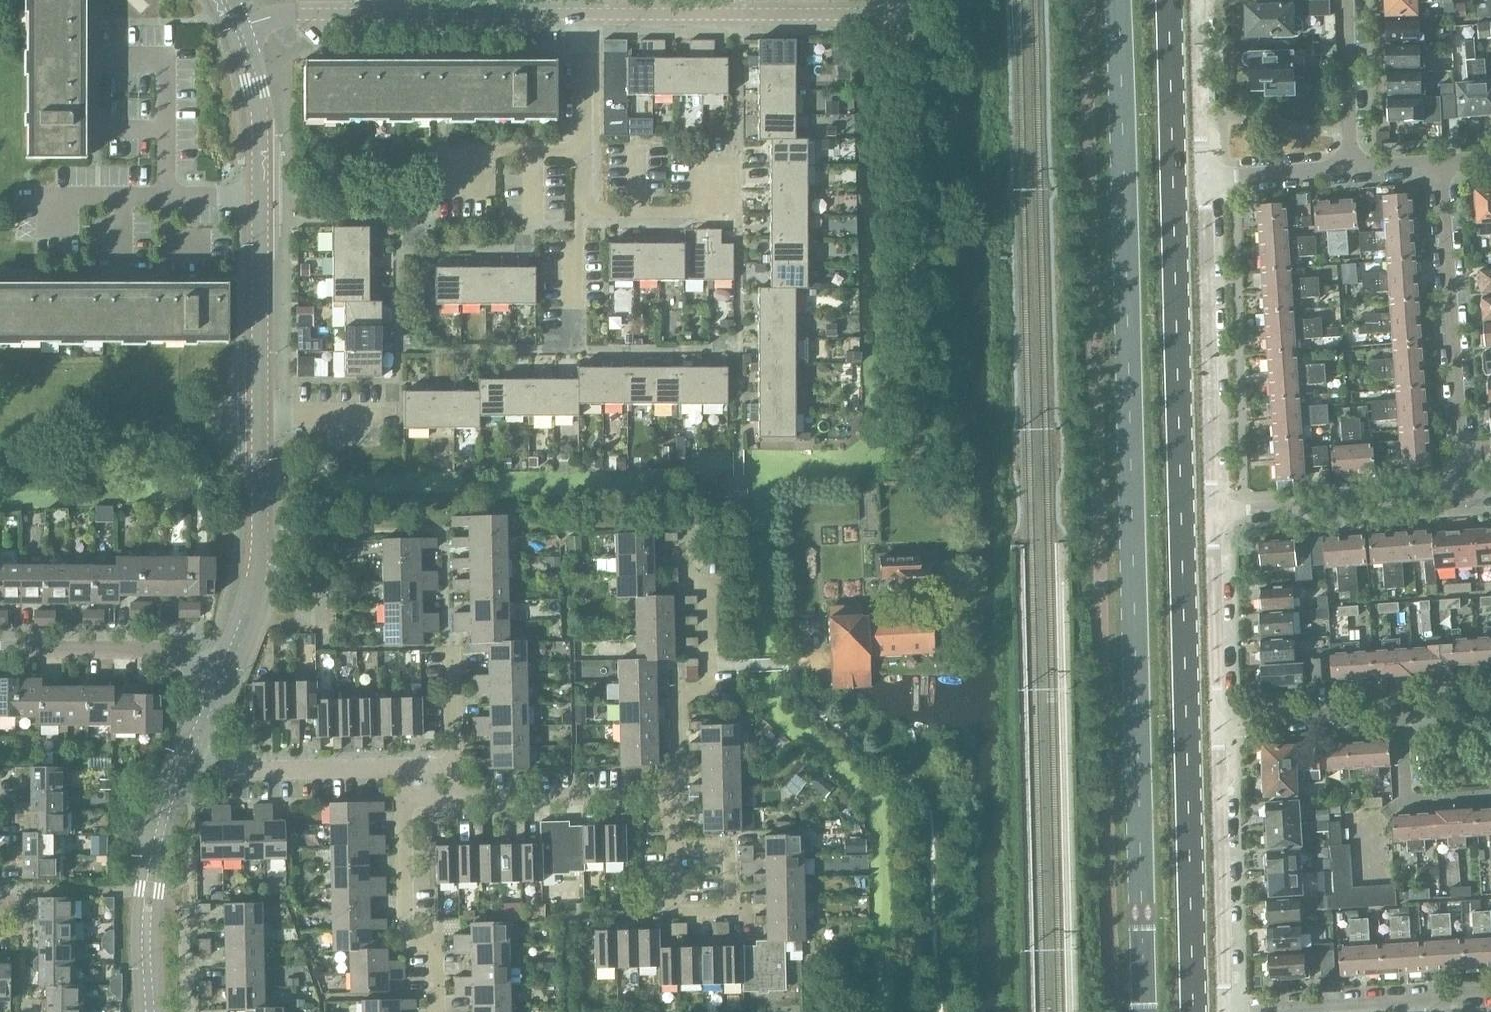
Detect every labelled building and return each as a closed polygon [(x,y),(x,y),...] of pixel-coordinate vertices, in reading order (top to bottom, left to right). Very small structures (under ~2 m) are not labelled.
[(26,158),(79,158),(80,0),(26,0),(26,158)] [(1292,0),(1278,1),(1260,1),(1260,7),(1248,7),(1248,20),(1244,23),(1244,29),(1249,33),(1249,35),(1276,34),(1276,36),(1293,36),(1293,35),(1297,35),(1303,30),(1303,22),(1297,16),(1292,16),(1292,0)] [(1302,16),(1330,15),(1330,0),(1302,0),(1302,16)] [(1386,4),(1384,6),(1384,11),(1386,13),(1387,16),(1419,15),(1418,2),(1433,2),(1433,0),(1386,0),(1386,4)] [(1464,4),(1456,4),(1456,16),(1465,16),(1464,4)] [(1387,20),(1387,32),(1389,35),(1390,43),(1425,42),(1424,33),(1420,33),(1420,19),(1387,20)] [(1477,23),(1479,38),(1490,37),(1490,24),(1490,22),(1477,23)] [(1449,35),(1439,35),(1439,43),(1449,43),(1449,35)] [(603,40),(603,52),(627,53),(627,52),(627,40),(603,40)] [(627,76),(627,88),(627,95),(652,95),(652,40),(640,40),(640,52),(627,52),(627,53),(627,64),(627,76)] [(652,40),(652,95),(677,95),(677,52),(665,52),(665,40),(652,40)] [(677,52),(677,95),(702,95),(702,40),(688,40),(688,52),(677,52)] [(702,40),(702,95),(727,96),(727,51),(714,52),(714,40),(702,40)] [(757,55),(757,65),(795,65),(795,40),(757,40),(757,55)] [(1480,115),(1476,59),(1475,40),(1466,40),(1469,83),(1458,84),(1460,116),(1463,116),(1465,118),(1470,117),(1472,115),(1480,115)] [(1331,45),(1313,45),(1313,55),(1332,54),(1331,45)] [(1390,61),(1390,68),(1425,68),(1425,59),(1421,59),(1420,45),(1387,46),(1388,57),(1390,61)] [(603,52),(603,64),(627,64),(627,53),(603,52)] [(849,52),(835,52),(835,65),(849,65),(849,52)] [(1267,91),(1267,96),(1296,95),(1295,78),(1305,78),(1304,52),(1251,54),(1247,56),(1245,60),(1247,64),(1251,65),(1252,91),(1267,91)] [(757,55),(746,55),(746,65),(757,65),(757,55)] [(1476,59),(1480,115),(1488,114),(1490,116),(1490,81),(1487,81),(1486,59),(1476,59)] [(1453,61),(1442,61),(1442,70),(1453,70),(1453,61)] [(603,64),(603,76),(627,76),(627,64),(603,64)] [(757,65),(757,90),(795,90),(795,65),(757,65)] [(841,67),(841,77),(852,77),(852,67),(841,67)] [(554,121),(555,121),(555,68),(304,68),(304,115),(448,115),(448,120),(554,120),(554,121)] [(1388,72),(1388,84),(1391,87),(1391,95),(1426,94),(1426,85),(1421,85),(1421,71),(1388,72)] [(603,76),(603,88),(627,88),(627,76),(603,76)] [(1442,84),(1443,95),(1457,94),(1456,83),(1442,84)] [(603,88),(603,100),(627,100),(627,95),(627,88),(603,88)] [(757,90),(757,115),(795,115),(795,90),(757,90)] [(1457,94),(1443,95),(1445,119),(1459,118),(1457,94)] [(1429,105),(1443,104),(1443,96),(1423,97),(1389,98),(1389,121),(1406,121),(1411,121),(1412,122),(1418,122),(1420,120),(1424,120),(1424,105),(1429,105)] [(603,100),(603,111),(627,111),(627,100),(603,100)] [(838,101),(826,101),(826,114),(838,114),(838,101)] [(603,111),(603,123),(627,123),(627,111),(603,111)] [(757,140),(769,140),(769,139),(795,139),(795,115),(757,115),(757,140)] [(627,123),(603,123),(603,135),(627,135),(627,123)] [(827,126),(826,135),(835,135),(836,126),(827,126)] [(769,139),(769,140),(769,164),(807,164),(807,139),(795,139),(769,139)] [(833,140),(821,140),(821,149),(834,149),(833,140)] [(769,164),(769,189),(807,189),(807,164),(769,164)] [(1479,234),(1490,233),(1490,190),(1489,190),(1489,189),(1483,188),(1478,190),(1478,191),(1475,191),(1476,210),(1475,210),(1473,213),(1473,220),(1476,222),(1477,222),(1477,223),(1479,223),(1479,234)] [(769,189),(769,214),(807,214),(807,189),(769,189)] [(1364,220),(1385,218),(1415,216),(1413,193),(1377,196),(1378,211),(1370,211),(1363,212),(1364,220)] [(1356,198),(1336,199),(1340,255),(1349,254),(1347,229),(1359,228),(1356,198)] [(1340,255),(1336,199),(1314,201),(1317,231),(1328,230),(1330,256),(1340,255)] [(1259,230),(1289,227),(1314,226),(1313,216),(1295,218),(1294,203),(1257,205),(1259,230)] [(1370,204),(1361,204),(1361,212),(1363,212),(1370,211),(1370,204)] [(769,214),(769,239),(807,239),(807,214),(769,214)] [(1360,232),(1361,241),(1416,237),(1415,216),(1385,218),(1386,230),(1360,232)] [(332,252),(369,252),(369,227),(332,227),(332,252)] [(1259,230),(1261,250),(1317,246),(1316,236),(1290,238),(1289,227),(1259,230)] [(695,243),(683,243),(683,281),(708,281),(708,229),(695,229),(695,243)] [(721,229),(708,229),(708,281),(733,281),(733,243),(721,243),(721,229)] [(1387,249),(1388,260),(1418,258),(1416,237),(1361,241),(1361,251),(1387,249)] [(769,239),(769,264),(807,264),(807,239),(769,239)] [(633,281),(633,243),(608,243),(608,281),(633,281)] [(658,243),(633,243),(633,281),(658,281),(658,243)] [(683,243),(658,243),(658,281),(683,281),(683,243)] [(1261,250),(1262,270),(1292,268),(1291,257),(1318,255),(1317,246),(1261,250)] [(332,252),(332,277),(369,277),(369,252),(332,252)] [(1362,273),(1363,282),(1419,278),(1418,258),(1388,260),(1389,271),(1362,273)] [(518,260),(510,261),(510,305),(535,305),(535,267),(519,267),(518,260)] [(460,305),(460,261),(451,261),(451,267),(435,267),(435,305),(460,305)] [(469,261),(460,261),(460,305),(485,305),(485,267),(469,267),(469,261)] [(501,267),(485,267),(485,305),(510,305),(510,261),(500,261),(501,267)] [(769,273),(769,288),(795,288),(795,289),(807,289),(807,264),(769,264),(756,264),(756,273),(769,273)] [(309,265),(301,265),(301,276),(309,276),(309,265)] [(1262,270),(1264,291),(1320,287),(1319,277),(1293,279),(1292,268),(1262,270)] [(1483,294),(1490,293),(1490,269),(1481,270),(1482,280),(1481,281),(1480,286),(1482,291),(1483,291),(1483,294)] [(369,277),(332,277),(332,302),(381,302),(369,302),(369,277)] [(1390,291),(1391,301),(1421,299),(1419,278),(1363,282),(1364,292),(1390,291)] [(1264,291),(1265,311),(1295,309),(1294,298),(1320,296),(1320,287),(1264,291)] [(757,288),(757,313),(795,313),(795,289),(795,288),(769,288),(757,288)] [(121,337),(121,342),(226,342),(226,343),(227,343),(227,289),(0,289),(0,337),(121,337)] [(1485,321),(1490,321),(1490,297),(1483,297),(1483,300),(1481,305),(1483,311),(1484,311),(1485,321)] [(1366,314),(1367,323),(1422,320),(1421,299),(1391,301),(1391,312),(1366,314)] [(381,302),(332,302),(344,303),(344,327),(381,327),(381,302)] [(312,307),(297,308),(297,325),(312,324),(312,307)] [(1265,311),(1267,332),(1323,328),(1322,318),(1296,320),(1295,309),(1265,311)] [(757,313),(757,338),(795,338),(795,313),(757,313)] [(733,320),(720,320),(720,329),(733,329),(733,320)] [(1422,320),(1367,323),(1367,325),(1353,326),(1353,334),(1393,331),(1394,343),(1423,341),(1422,320)] [(837,324),(826,324),(826,336),(837,336),(837,324)] [(381,327),(344,327),(344,352),(381,352),(381,327)] [(1339,327),(1323,328),(1324,337),(1340,336),(1339,327)] [(296,328),(296,339),(309,339),(310,328),(296,328)] [(1323,328),(1267,332),(1268,353),(1298,350),(1297,339),(1324,337),(1323,328)] [(757,338),(757,363),(795,363),(795,338),(757,338)] [(1370,360),(1370,370),(1425,366),(1424,345),(1394,347),(1395,359),(1370,360)] [(381,352),(344,352),(344,377),(381,377),(381,352)] [(860,354),(845,354),(846,362),(860,362),(860,354)] [(1268,357),(1270,378),(1326,374),(1325,364),(1299,366),(1298,355),(1268,357)] [(314,358),(298,358),(298,376),(314,376),(314,358)] [(643,367),(627,367),(627,405),(652,405),(652,360),(643,360),(643,367)] [(661,360),(652,360),(652,405),(671,405),(671,418),(676,418),(676,367),(661,367),(661,360)] [(692,367),(676,367),(676,418),(682,418),(682,405),(701,405),(701,360),(693,360),(692,367)] [(710,360),(701,360),(701,405),(727,405),(727,367),(710,367),(710,360)] [(604,367),(602,367),(602,405),(627,405),(627,367),(611,367),(611,361),(604,361),(604,367)] [(757,372),(757,388),(795,388),(795,363),(757,363),(749,363),(749,372),(757,372)] [(1396,378),(1397,389),(1427,386),(1425,366),(1370,370),(1372,390),(1386,389),(1386,379),(1396,378)] [(577,367),(577,379),(577,405),(578,405),(602,405),(602,367),(577,367)] [(1270,378),(1271,398),(1301,396),(1301,385),(1326,383),(1326,374),(1270,378)] [(478,379),(478,391),(478,417),(479,417),(504,417),(503,379),(478,379)] [(528,379),(503,379),(504,417),(528,417),(528,379)] [(553,379),(528,379),(528,417),(553,417),(553,379)] [(577,379),(553,379),(553,417),(578,417),(578,405),(577,405),(577,379)] [(454,381),(454,391),(454,429),(479,429),(479,417),(478,417),(478,391),(464,391),(464,381),(454,381)] [(1373,402),(1374,411),(1428,407),(1427,386),(1397,389),(1398,400),(1373,402)] [(750,404),(750,412),(795,413),(795,388),(757,388),(757,403),(750,404)] [(429,429),(429,391),(403,391),(403,429),(429,429)] [(454,391),(429,391),(429,429),(454,429),(454,391)] [(1271,398),(1273,419),(1329,415),(1328,405),(1302,407),(1301,396),(1271,398)] [(1399,419),(1400,430),(1430,427),(1428,407),(1374,411),(1374,421),(1399,419)] [(795,413),(750,412),(750,421),(757,421),(757,438),(810,438),(810,432),(795,432),(795,413)] [(1273,419),(1274,439),(1304,437),(1304,426),(1329,424),(1329,415),(1273,419)] [(1361,418),(1351,419),(1352,434),(1362,433),(1361,418)] [(1352,434),(1351,419),(1341,419),(1343,445),(1332,446),(1334,476),(1355,474),(1352,434)] [(1378,442),(1378,452),(1431,448),(1430,427),(1400,430),(1401,441),(1378,442)] [(1363,444),(1362,433),(1352,434),(1355,474),(1376,473),(1374,443),(1363,444)] [(1274,439),(1276,460),(1328,456),(1328,446),(1305,448),(1304,437),(1274,439)] [(676,438),(676,457),(684,457),(684,438),(676,438)] [(673,447),(663,447),(663,460),(673,460),(673,447)] [(1431,448),(1378,452),(1379,462),(1402,460),(1403,471),(1433,469),(1431,448)] [(1328,456),(1276,460),(1277,480),(1294,479),(1307,478),(1307,467),(1329,465),(1328,456)] [(616,457),(616,469),(626,469),(626,457),(616,457)] [(651,457),(642,457),(642,466),(651,466),(651,457)] [(537,458),(529,458),(529,467),(537,467),(537,458)] [(1294,479),(1277,480),(1278,490),(1295,489),(1294,479)] [(469,526),(469,537),(469,538),(506,537),(506,515),(452,517),(452,526),(469,526)] [(1432,529),(1432,530),(1435,570),(1455,568),(1453,532),(1433,534),(1432,529)] [(1411,531),(1413,561),(1424,560),(1427,595),(1436,594),(1435,570),(1432,530),(1411,531)] [(1474,531),(1476,567),(1490,565),(1490,530),(1474,531)] [(1402,561),(1413,561),(1411,531),(1390,532),(1394,587),(1404,586),(1402,561)] [(1474,531),(1453,532),(1455,568),(1476,567),(1474,531)] [(1385,588),(1394,587),(1390,532),(1369,534),(1371,564),(1383,563),(1385,588)] [(615,534),(615,555),(653,555),(652,533),(615,534)] [(664,533),(664,541),(677,541),(677,533),(664,533)] [(1365,534),(1345,536),(1349,591),(1358,590),(1356,565),(1368,564),(1365,534)] [(1324,537),(1326,564),(1326,567),(1337,566),(1339,591),(1349,591),(1345,536),(1324,537)] [(469,547),(469,558),(469,559),(506,558),(506,537),(469,538),(469,537),(452,538),(452,547),(469,547)] [(1310,538),(1312,557),(1313,565),(1326,564),(1324,537),(1310,538)] [(382,539),(382,561),(420,560),(419,548),(436,548),(436,538),(382,539)] [(1312,557),(1310,538),(1261,542),(1262,555),(1259,558),(1260,563),(1263,566),(1263,569),(1297,566),(1296,558),(1312,557)] [(615,555),(616,576),(653,576),(653,555),(615,555)] [(881,557),(881,565),(882,576),(897,576),(897,591),(930,591),(929,564),(915,564),(915,556),(881,557)] [(116,558),(116,566),(117,566),(117,595),(118,595),(141,595),(141,558),(116,558)] [(165,558),(141,558),(141,595),(165,595),(165,558)] [(189,558),(165,558),(165,595),(189,595),(189,558)] [(214,558),(189,558),(189,595),(214,595),(214,558)] [(469,568),(470,579),(470,580),(507,579),(506,558),(469,559),(469,558),(453,559),(453,568),(469,568)] [(382,561),(383,582),(437,581),(437,571),(420,572),(420,560),(382,561)] [(0,566),(0,603),(20,603),(20,566),(0,566)] [(44,566),(20,566),(20,603),(44,603),(44,566)] [(69,566),(44,566),(44,603),(69,603),(69,566)] [(93,566),(69,566),(69,603),(93,603),(93,566)] [(116,566),(93,566),(93,603),(118,603),(118,595),(117,595),(117,566),(116,566)] [(677,575),(665,575),(665,583),(678,583),(677,575)] [(616,598),(635,598),(635,597),(653,597),(653,596),(653,576),(616,576),(616,598)] [(470,589),(470,601),(507,600),(507,579),(470,580),(470,579),(453,580),(453,589),(470,589)] [(383,582),(383,603),(421,602),(420,590),(437,590),(437,581),(383,582)] [(1470,581),(1456,583),(1457,593),(1471,591),(1470,581)] [(1457,593),(1456,583),(1445,584),(1446,594),(1457,593)] [(1260,608),(1263,610),(1263,611),(1296,609),(1294,586),(1261,588),(1262,598),(1259,599),(1260,608)] [(1318,596),(1319,609),(1329,608),(1328,595),(1318,596)] [(635,598),(635,618),(673,617),(672,596),(653,596),(653,597),(635,597),(635,598)] [(684,596),(684,604),(696,604),(696,596),(684,596)] [(1481,597),(1482,606),(1490,606),(1490,596),(1481,597)] [(1460,598),(1450,599),(1451,608),(1461,607),(1460,598)] [(1451,608),(1450,599),(1441,600),(1442,609),(1451,608)] [(454,613),(454,622),(508,621),(507,600),(470,601),(470,613),(454,613)] [(1420,601),(1421,610),(1431,609),(1430,600),(1420,601)] [(383,603),(384,624),(438,623),(438,613),(421,614),(421,602),(383,603)] [(141,617),(141,603),(131,603),(131,617),(141,617)] [(151,603),(141,603),(141,617),(151,617),(151,603)] [(189,617),(189,603),(179,603),(179,617),(189,617)] [(199,603),(189,603),(189,617),(199,617),(199,603)] [(1390,612),(1389,603),(1380,604),(1380,612),(1390,612)] [(1399,603),(1389,603),(1390,612),(1400,611),(1399,603)] [(1349,615),(1349,605),(1339,606),(1340,616),(1349,615)] [(1359,605),(1349,605),(1349,615),(1360,615),(1359,605)] [(1329,608),(1319,609),(1317,609),(1318,619),(1330,618),(1329,608)] [(34,625),(45,626),(45,611),(34,611),(34,625)] [(45,611),(45,626),(55,626),(55,611),(45,611)] [(93,625),(93,611),(83,611),(83,625),(93,625)] [(103,611),(93,611),(93,625),(103,625),(103,611)] [(1260,613),(1261,623),(1259,626),(1259,632),(1261,634),(1261,637),(1294,635),(1293,611),(1260,613)] [(932,612),(828,618),(832,688),(870,686),(869,657),(934,653),(932,612)] [(635,618),(636,639),(673,638),(673,617),(635,618)] [(697,625),(697,617),(684,617),(685,625),(697,625)] [(471,631),(471,643),(508,642),(508,641),(508,621),(454,622),(454,632),(471,631)] [(438,623),(384,624),(384,645),(422,644),(421,632),(438,632),(438,623)] [(1474,638),(1475,664),(1490,663),(1490,627),(1485,628),(1485,637),(1474,638)] [(1452,630),(1453,645),(1454,645),(1455,666),(1456,666),(1475,664),(1474,638),(1462,638),(1461,629),(1452,630)] [(1360,639),(1359,630),(1351,630),(1352,640),(1360,639)] [(1425,647),(1413,648),(1415,674),(1435,673),(1433,637),(1424,638),(1425,647)] [(1442,637),(1433,637),(1435,673),(1456,672),(1456,666),(1455,666),(1454,645),(1453,645),(1442,646),(1442,637)] [(636,639),(636,659),(636,660),(655,660),(673,660),(673,638),(636,639)] [(685,638),(685,646),(697,646),(697,638),(685,638)] [(1295,661),(1294,638),(1261,640),(1261,650),(1260,653),(1260,659),(1262,661),(1262,663),(1295,661)] [(1401,639),(1392,640),(1394,676),(1415,674),(1413,648),(1401,649),(1401,639)] [(1384,650),(1372,650),(1374,677),(1394,676),(1392,640),(1383,640),(1384,650)] [(488,652),(488,663),(526,662),(525,641),(508,641),(508,642),(471,643),(471,652),(488,652)] [(1360,642),(1351,643),(1354,679),(1374,677),(1372,650),(1361,651),(1360,642)] [(1354,679),(1351,643),(1342,643),(1343,652),(1331,653),(1333,680),(1354,679)] [(1317,647),(1318,659),(1331,658),(1330,647),(1317,647)] [(1331,658),(1318,659),(1313,659),(1313,660),(1303,660),(1303,665),(1262,667),(1262,671),(1260,674),(1260,681),(1263,683),(1263,687),(1290,685),(1290,688),(1303,688),(1303,685),(1305,685),(1304,667),(1313,666),(1314,682),(1332,681),(1331,658)] [(618,660),(618,682),(655,681),(655,677),(655,660),(636,660),(636,659),(618,660)] [(698,667),(698,659),(685,659),(686,667),(698,667)] [(472,675),(472,685),(526,683),(526,662),(488,663),(489,675),(472,675)] [(36,723),(38,723),(38,717),(39,717),(40,679),(39,679),(23,679),(23,668),(15,669),(15,717),(36,717),(36,723)] [(15,717),(15,669),(7,669),(7,679),(0,679),(0,717),(15,717)] [(60,731),(63,731),(64,687),(48,687),(48,676),(39,676),(39,679),(40,679),(39,717),(38,717),(38,723),(38,725),(39,724),(60,725),(60,731)] [(67,725),(87,725),(88,676),(80,676),(80,687),(64,687),(63,731),(67,732),(67,725)] [(108,732),(110,732),(110,725),(111,725),(111,695),(112,695),(112,687),(111,687),(95,687),(95,676),(88,676),(87,725),(108,725),(108,732)] [(618,682),(619,702),(656,702),(656,698),(655,685),(667,685),(667,677),(655,677),(655,681),(618,682)] [(298,719),(316,719),(316,700),(316,681),(294,682),(295,719),(290,719),(291,731),(299,731),(298,719)] [(274,720),(273,682),(252,683),(253,720),(274,720)] [(295,719),(294,682),(273,682),(274,720),(290,719),(295,719)] [(489,694),(489,705),(527,704),(526,683),(472,685),(472,694),(489,694)] [(115,733),(135,733),(135,684),(127,684),(127,695),(112,695),(111,695),(111,725),(110,725),(110,732),(110,733),(111,733),(111,740),(115,740),(115,733)] [(135,684),(135,733),(156,733),(156,740),(160,740),(160,733),(160,695),(143,695),(143,684),(135,684)] [(379,698),(358,699),(358,736),(354,736),(354,748),(362,748),(362,736),(375,736),(379,736),(379,698)] [(400,698),(379,698),(379,736),(375,736),(375,748),(383,748),(383,736),(400,735),(400,698)] [(421,698),(400,698),(400,735),(422,735),(422,739),(434,739),(434,731),(422,731),(421,698)] [(619,702),(619,723),(656,723),(656,719),(656,706),(668,706),(668,698),(656,698),(656,702),(619,702)] [(316,719),(316,737),(312,737),(312,749),(320,749),(320,737),(333,737),(337,737),(337,699),(316,700),(316,719)] [(358,699),(337,699),(337,737),(333,737),(333,749),(341,749),(341,737),(354,736),(358,736),(358,699)] [(473,717),(473,727),(527,725),(527,704),(489,705),(490,717),(473,717)] [(570,713),(561,713),(561,723),(570,722),(570,713)] [(619,723),(620,744),(657,744),(657,740),(656,727),(668,727),(668,719),(656,719),(656,723),(619,723)] [(701,729),(701,742),(701,747),(738,746),(738,725),(701,725),(701,721),(688,722),(689,730),(701,729)] [(490,736),(490,747),(527,746),(527,725),(473,727),(473,736),(490,736)] [(299,743),(299,731),(291,731),(291,743),(299,743)] [(261,744),(261,732),(253,732),(253,744),(261,744)] [(1389,739),(1368,741),(1371,778),(1380,778),(1379,766),(1391,765),(1389,739)] [(657,744),(620,744),(620,766),(657,765),(657,748),(669,748),(669,740),(657,740),(657,744)] [(1368,741),(1347,742),(1349,768),(1360,767),(1361,779),(1371,778),(1368,741)] [(701,750),(701,763),(701,768),(739,767),(738,746),(701,747),(701,742),(689,743),(689,750),(701,750)] [(1326,744),(1328,769),(1339,769),(1340,780),(1350,780),(1349,768),(1347,742),(1326,744)] [(1312,761),(1303,761),(1304,771),(1320,770),(1328,769),(1326,744),(1311,745),(1312,761)] [(527,746),(490,747),(490,759),(474,759),(474,769),(528,768),(527,746)] [(1263,771),(1263,772),(1296,771),(1296,746),(1265,747),(1265,750),(1262,752),(1262,759),(1265,761),(1266,771),(1263,771)] [(702,771),(702,784),(702,789),(739,788),(739,767),(701,768),(701,763),(689,763),(690,771),(702,771)] [(31,777),(31,790),(66,790),(66,767),(15,767),(15,777),(31,777)] [(1320,770),(1304,771),(1304,781),(1321,779),(1320,770)] [(1296,771),(1263,772),(1266,772),(1266,782),(1263,784),(1263,791),(1266,793),(1266,795),(1297,794),(1296,771)] [(818,775),(810,785),(825,797),(833,787),(828,784),(818,775)] [(796,776),(786,788),(795,795),(805,783),(796,776)] [(110,779),(99,780),(100,789),(110,789),(110,779)] [(702,792),(702,810),(740,809),(739,788),(702,789),(702,784),(690,784),(690,792),(702,792)] [(15,802),(15,812),(66,812),(66,790),(31,790),(31,802),(15,802)] [(1382,797),(1372,798),(1372,808),(1383,807),(1382,797)] [(1372,808),(1372,798),(1363,799),(1364,808),(1372,808)] [(329,803),(330,825),(367,824),(366,812),(383,812),(383,802),(329,803)] [(1265,825),(1265,826),(1301,824),(1300,802),(1267,803),(1267,806),(1264,808),(1265,819),(1269,819),(1269,825),(1265,825)] [(1331,803),(1332,814),(1342,813),(1341,802),(1331,803)] [(253,821),(242,822),(242,859),(263,858),(262,804),(253,805),(253,821)] [(272,804),(262,804),(263,858),(285,858),(284,821),(272,821),(272,804)] [(230,805),(220,806),(221,859),(242,859),(242,822),(230,822),(230,805)] [(221,859),(220,806),(211,806),(211,822),(199,823),(200,860),(221,859)] [(1316,809),(1317,822),(1329,821),(1328,808),(1316,809)] [(740,809),(702,810),(703,831),(740,830),(740,809)] [(1476,810),(1477,835),(1489,834),(1490,846),(1490,809),(1476,810)] [(1476,810),(1455,811),(1458,849),(1466,848),(1466,836),(1477,835),(1476,810)] [(1455,811),(1434,813),(1436,838),(1448,837),(1449,849),(1458,849),(1455,811)] [(31,821),(31,832),(31,833),(58,833),(58,835),(66,834),(66,812),(15,812),(15,821),(31,821)] [(583,863),(604,863),(603,825),(608,825),(607,813),(600,814),(600,825),(582,826),(583,863)] [(603,825),(604,863),(625,862),(625,825),(629,825),(628,813),(621,813),(621,825),(608,825),(603,825)] [(1434,813),(1414,814),(1417,852),(1425,851),(1425,839),(1436,838),(1434,813)] [(1417,852),(1414,814),(1393,816),(1395,841),(1407,840),(1408,852),(1417,852)] [(516,820),(516,832),(524,832),(524,820),(516,820)] [(474,821),(474,833),(482,833),(482,821),(474,821)] [(541,872),(542,872),(584,871),(583,863),(582,826),(560,826),(560,821),(540,822),(540,844),(541,844),(541,872)] [(777,821),(777,830),(789,829),(789,821),(777,821)] [(1317,831),(1330,830),(1329,822),(1329,821),(1317,822),(1317,831)] [(1330,830),(1331,846),(1343,845),(1341,821),(1329,822),(1330,830)] [(330,825),(330,846),(384,844),(384,835),(367,835),(367,824),(330,825)] [(1301,824),(1265,826),(1265,827),(1269,827),(1269,833),(1266,833),(1265,834),(1265,835),(1266,836),(1266,844),(1268,846),(1269,848),(1303,847),(1301,824)] [(7,846),(7,855),(58,855),(58,835),(58,833),(31,833),(31,832),(23,832),(23,846),(7,846)] [(520,844),(521,881),(542,881),(542,872),(541,872),(541,844),(540,844),(524,844),(524,832),(516,832),(516,844),(520,844)] [(474,833),(474,845),(478,845),(479,882),(500,882),(499,845),(482,845),(482,833),(474,833)] [(764,835),(765,857),(802,856),(802,835),(764,835)] [(866,840),(845,840),(845,852),(866,852),(866,840)] [(458,883),(457,846),(436,846),(436,842),(423,842),(423,850),(435,850),(436,883),(458,883)] [(330,846),(330,866),(368,866),(367,854),(384,854),(384,844),(330,846)] [(499,845),(500,882),(521,881),(520,844),(516,844),(499,845)] [(1330,846),(1330,856),(1351,855),(1351,844),(1343,845),(1331,846),(1330,846)] [(478,845),(474,845),(457,846),(458,883),(479,882),(478,845)] [(740,846),(740,854),(753,853),(753,846),(740,846)] [(1266,874),(1302,873),(1301,850),(1268,852),(1268,855),(1265,857),(1266,868),(1269,868),(1270,874),(1266,874)] [(753,853),(740,854),(740,862),(753,861),(753,853)] [(58,855),(7,855),(7,865),(23,865),(23,878),(58,878),(58,855)] [(1330,856),(1331,866),(1352,865),(1351,855),(1330,856)] [(765,857),(765,873),(765,878),(803,877),(802,856),(765,857)] [(1331,866),(1331,876),(1353,875),(1352,865),(1331,866)] [(330,866),(331,888),(385,887),(385,877),(368,877),(368,866),(330,866)] [(765,881),(766,894),(766,899),(803,898),(803,877),(765,878),(765,873),(753,874),(753,882),(765,881)] [(1302,873),(1266,874),(1266,875),(1270,875),(1270,881),(1266,881),(1266,882),(1265,883),(1266,884),(1267,884),(1267,892),(1269,894),(1269,897),(1303,895),(1302,873)] [(1353,875),(1331,876),(1333,909),(1354,907),(1353,887),(1353,875)] [(1396,884),(1385,885),(1386,906),(1397,905),(1396,884)] [(1385,885),(1375,886),(1376,906),(1386,906),(1385,885)] [(1364,886),(1353,887),(1354,907),(1365,907),(1364,886)] [(1375,886),(1364,886),(1365,907),(1376,906),(1375,886)] [(1461,896),(1460,886),(1451,887),(1452,896),(1461,896)] [(1472,886),(1460,886),(1461,896),(1472,895),(1472,886)] [(331,888),(331,909),(369,908),(368,896),(385,896),(385,887),(331,888)] [(1429,888),(1419,889),(1420,899),(1430,898),(1429,888)] [(1420,899),(1419,889),(1409,890),(1410,899),(1420,899)] [(766,902),(766,915),(766,920),(803,919),(803,898),(766,899),(766,894),(754,895),(754,903),(766,902)] [(1315,897),(1316,909),(1333,908),(1332,896),(1315,897)] [(33,920),(38,920),(74,920),(74,897),(38,897),(38,913),(35,916),(35,920),(33,920)] [(101,910),(113,910),(113,897),(102,897),(101,910)] [(1267,900),(1268,910),(1266,913),(1267,919),(1269,921),(1269,924),(1302,922),(1301,899),(1267,900)] [(1474,938),(1463,938),(1465,968),(1486,967),(1482,912),(1481,912),(1480,899),(1472,900),(1474,938)] [(224,903),(224,925),(262,924),(261,903),(224,903)] [(521,903),(503,904),(503,920),(522,920),(521,903)] [(210,912),(209,904),(197,904),(197,912),(210,912)] [(331,909),(332,930),(369,929),(386,929),(386,919),(369,919),(369,908),(331,909)] [(1392,943),(1381,943),(1383,973),(1403,972),(1400,908),(1390,909),(1392,943)] [(1409,908),(1400,908),(1403,972),(1424,971),(1422,941),(1411,941),(1409,908)] [(1362,974),(1359,919),(1359,910),(1349,911),(1351,945),(1339,946),(1341,976),(1362,974)] [(1482,912),(1486,967),(1490,967),(1490,911),(1482,912)] [(1433,940),(1422,941),(1424,971),(1445,969),(1441,913),(1431,914),(1433,940)] [(1451,913),(1441,913),(1445,969),(1465,968),(1463,938),(1452,939),(1451,913)] [(766,923),(767,940),(767,941),(784,940),(784,941),(802,941),(804,941),(803,919),(766,920),(766,915),(754,916),(754,924),(766,923)] [(637,967),(658,967),(658,948),(658,930),(662,930),(662,917),(654,917),(654,929),(641,930),(636,930),(637,967)] [(616,968),(637,967),(636,930),(641,930),(641,918),(633,918),(633,930),(615,930),(616,968)] [(1369,919),(1359,919),(1362,974),(1383,973),(1381,943),(1370,944),(1369,919)] [(35,925),(38,928),(38,942),(74,942),(74,920),(38,920),(33,920),(33,921),(35,921),(35,925)] [(454,935),(454,944),(508,943),(508,922),(470,923),(471,935),(454,935)] [(721,934),(720,922),(712,922),(713,935),(721,934)] [(728,922),(720,922),(721,934),(728,934),(728,922)] [(686,923),(678,923),(678,935),(686,935),(686,923)] [(224,925),(225,946),(262,945),(262,924),(224,925)] [(595,968),(616,968),(615,930),(595,931),(594,924),(586,925),(586,937),(594,937),(595,968)] [(1269,949),(1269,952),(1302,949),(1301,925),(1268,928),(1268,938),(1267,940),(1267,947),(1269,949)] [(332,951),(349,951),(349,950),(386,949),(386,940),(369,940),(369,929),(332,930),(332,951)] [(101,937),(101,942),(113,942),(113,930),(109,930),(101,937)] [(743,983),(742,983),(742,991),(785,990),(784,952),(789,952),(790,960),(802,959),(802,941),(784,941),(784,940),(767,941),(767,940),(764,940),(764,946),(742,946),(743,983)] [(74,942),(38,942),(38,956),(35,959),(35,963),(33,963),(33,964),(74,964),(74,942)] [(113,942),(101,942),(101,947),(109,954),(113,954),(113,942)] [(471,953),(472,965),(509,964),(508,943),(454,944),(454,954),(471,953)] [(1315,952),(1321,952),(1334,951),(1333,943),(1315,944),(1315,952)] [(225,946),(225,967),(263,966),(262,945),(225,946)] [(210,946),(198,946),(198,954),(210,954),(210,946)] [(701,984),(722,984),(721,946),(700,947),(701,984)] [(722,984),(742,983),(743,983),(742,946),(721,946),(722,984)] [(658,985),(680,985),(679,947),(658,948),(658,967),(658,985)] [(680,985),(701,984),(700,947),(679,947),(680,985)] [(349,950),(349,951),(350,971),(404,970),(403,960),(387,961),(386,949),(349,950)] [(1334,951),(1321,952),(1322,977),(1336,976),(1334,951)] [(1282,978),(1282,979),(1310,978),(1310,967),(1306,968),(1305,953),(1269,955),(1269,961),(1267,963),(1268,971),(1270,973),(1270,978),(1282,978)] [(35,968),(38,971),(38,987),(46,987),(46,986),(74,986),(74,985),(74,964),(33,964),(35,964),(35,968)] [(455,977),(455,986),(509,985),(509,964),(472,965),(472,977),(455,977)] [(10,1000),(10,965),(0,965),(0,1000),(10,1000)] [(225,967),(226,988),(263,987),(263,966),(225,967)] [(404,970),(350,971),(350,993),(387,992),(387,980),(404,979),(404,970)] [(110,981),(110,985),(121,985),(122,974),(117,974),(110,981)] [(41,1007),(46,1007),(82,1007),(82,985),(74,985),(74,986),(46,986),(46,987),(46,999),(41,999),(41,1007)] [(121,985),(110,985),(110,991),(117,998),(122,998),(121,985)] [(472,995),(472,1007),(510,1006),(509,985),(455,986),(455,996),(472,995)] [(226,1009),(245,1009),(245,1008),(264,1008),(263,987),(226,988),(226,1009)] [(211,988),(199,989),(199,996),(211,996),(211,988)] [(361,1011),(399,1011),(399,1009),(415,1009),(415,999),(361,1000),(361,1011)]
